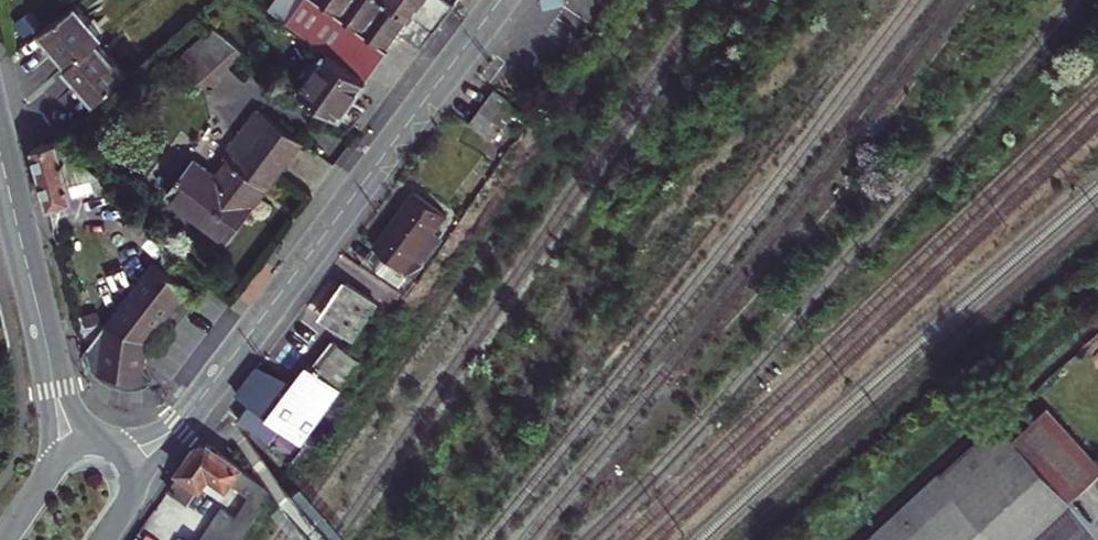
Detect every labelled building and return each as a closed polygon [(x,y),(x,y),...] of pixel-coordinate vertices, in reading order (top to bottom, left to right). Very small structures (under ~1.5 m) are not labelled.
[(352,127),(365,110),(353,101),(357,94),(377,67),(388,51),(318,1),(317,0),(303,0),(285,25),(321,50),(308,67),(314,71),(300,91),(352,127)] [(401,33),(422,48),(435,31),(456,5),(449,0),(319,0),(318,1),(388,51),(401,33)] [(105,39),(76,5),(40,32),(55,49),(70,67),(98,43),(105,39)] [(200,82),(238,48),(214,29),(180,60),(200,82)] [(127,77),(98,43),(70,67),(67,69),(97,104),(127,77)] [(206,88),(243,59),(247,56),(238,48),(200,82),(206,88)] [(469,124),(493,142),(504,128),(518,109),(494,91),(469,124)] [(267,188),(281,170),(303,141),(259,110),(224,156),(230,160),(217,178),(194,161),(168,196),(212,229),(226,212),(241,223),(258,200),(255,197),(264,185),(267,188)] [(96,196),(113,191),(62,141),(33,148),(41,179),(48,208),(74,202),(73,197),(94,190),(96,196)] [(255,197),(258,200),(263,194),(267,188),(264,185),(255,197)] [(396,216),(374,245),(378,249),(419,195),(415,191),(396,216)] [(378,249),(414,274),(441,238),(434,232),(447,215),(419,195),(378,249)] [(169,267),(179,254),(136,212),(124,227),(169,267)] [(212,229),(227,241),(241,223),(226,212),(212,229)] [(200,300),(165,272),(105,348),(95,360),(102,380),(110,381),(109,385),(132,388),(154,391),(155,380),(159,353),(200,300)] [(326,319),(354,338),(377,303),(347,283),(337,297),(340,298),(326,319)] [(323,317),(326,319),(340,298),(337,297),(331,306),(323,317)] [(364,345),(370,349),(375,342),(369,338),(364,345)] [(349,376),(360,362),(334,341),(322,356),(349,376)] [(341,390),(349,376),(322,356),(313,368),(341,390)] [(164,393),(155,380),(154,391),(132,388),(109,385),(110,381),(102,380),(117,394),(138,400),(150,397),(164,393)] [(238,419),(268,442),(279,430),(248,406),(243,412),(238,419)] [(1071,501),(1097,476),(1097,463),(1047,408),(1014,439),(997,420),(869,539),(1028,539),(1071,501)] [(235,520),(249,528),(264,506),(261,503),(271,489),(209,445),(199,448),(176,480),(169,490),(188,504),(201,486),(204,488),(211,478),(226,488),(230,483),(251,497),(235,520)] [(226,488),(211,478),(204,488),(219,498),(226,488)] [(1097,537),(1097,530),(1071,501),(1028,539),(1095,539),(1097,537)] [(249,528),(235,520),(221,509),(200,539),(241,539),(249,528)]
